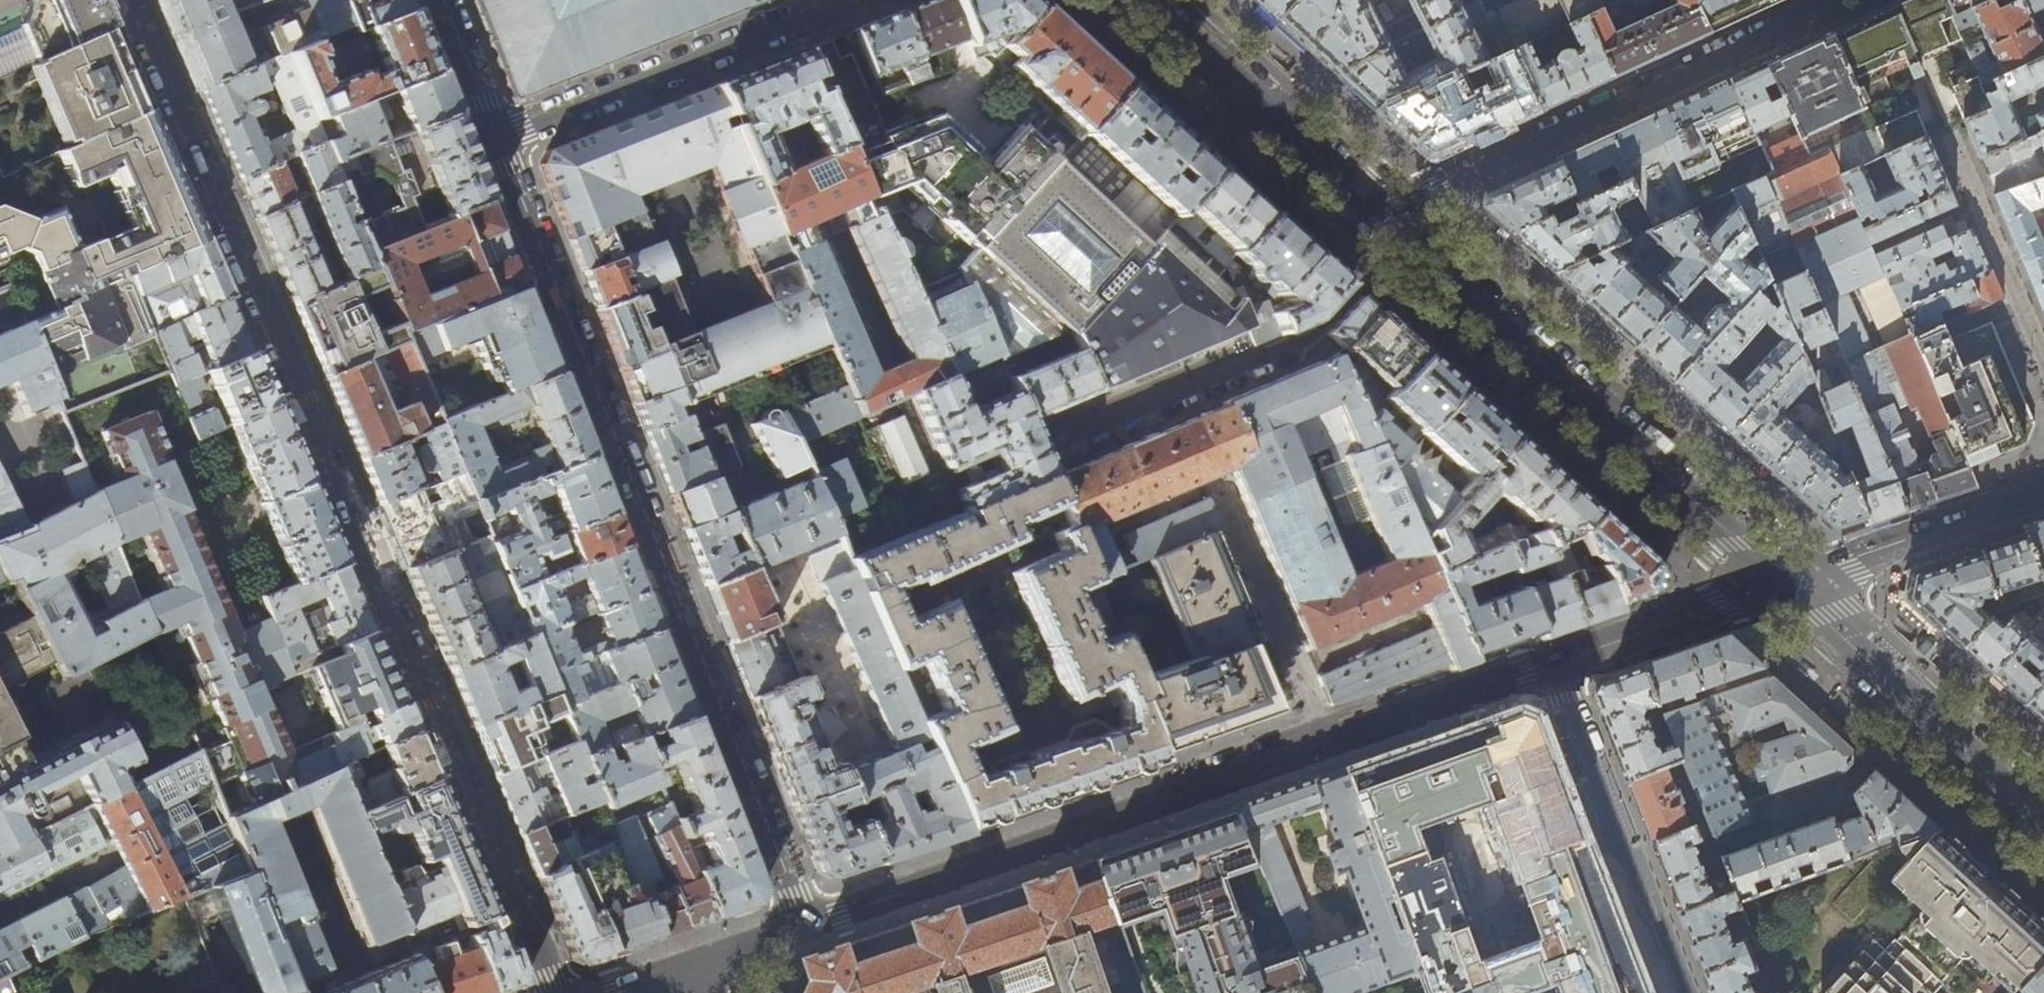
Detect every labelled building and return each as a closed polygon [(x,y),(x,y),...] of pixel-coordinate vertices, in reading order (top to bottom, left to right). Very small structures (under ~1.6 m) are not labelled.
[(103,0),(27,0),(26,0),(21,17),(23,22),(21,23),(36,61),(114,27),(105,6),(103,0)] [(182,44),(188,59),(202,90),(247,71),(218,0),(163,0),(182,44)] [(236,13),(267,0),(230,0),(236,13)] [(309,9),(249,34),(249,35),(241,38),(254,68),(286,54),(354,25),(345,3),(343,0),(305,0),(309,9)] [(345,3),(354,25),(357,32),(415,9),(411,0),(351,0),(345,3)] [(516,101),(767,0),(475,0),(516,101)] [(903,11),(921,57),(968,39),(952,0),(931,0),(917,6),(903,11)] [(968,39),(975,56),(986,52),(982,41),(994,36),(1003,45),(1041,4),(1037,0),(952,0),(968,39)] [(1281,20),(1300,0),(1259,0),(1281,20)] [(1281,20),(1317,53),(1331,66),(1339,74),(1393,47),(1389,38),(1370,0),(1300,0),(1281,20)] [(1421,23),(1425,31),(1464,11),(1460,4),(1459,0),(1410,0),(1421,23)] [(1498,12),(1503,21),(1489,28),(1491,33),(1503,56),(1511,52),(1530,43),(1568,26),(1586,17),(1624,0),(1523,0),(1498,12)] [(1664,55),(1698,39),(1712,33),(1696,0),(1676,0),(1678,4),(1614,33),(1609,22),(1615,20),(1617,25),(1638,16),(1635,11),(1658,0),(1624,0),(1586,17),(1616,78),(1664,55)] [(1712,33),(1725,26),(1782,0),(1696,0),(1712,33)] [(1965,42),(1953,16),(1990,0),(1900,0),(1857,20),(1833,31),(1884,155),(1927,136),(1917,113),(1902,119),(1887,81),(1911,71),(1914,80),(1924,76),(1918,61),(1965,42)] [(1953,16),(1965,42),(1976,68),(1983,84),(1993,80),(1997,78),(1972,24),(1978,21),(2004,75),(2043,55),(2043,43),(2030,14),(2043,7),(2043,0),(1990,0),(1953,16)] [(1057,19),(1041,4),(1003,45),(997,52),(1061,110),(1051,121),(1074,142),(1128,83),(1107,65),(1057,19)] [(1477,4),(1464,11),(1425,31),(1439,59),(1407,75),(1393,47),(1339,74),(1345,79),(1381,112),(1459,76),(1489,62),(1503,56),(1491,33),(1489,28),(1477,4)] [(357,32),(354,25),(286,54),(314,122),(440,73),(426,35),(415,9),(357,32)] [(929,76),(921,57),(903,11),(880,20),(855,30),(875,76),(904,64),(907,72),(906,75),(909,84),(929,76)] [(1586,17),(1568,26),(1579,50),(1573,52),(1568,51),(1564,52),(1559,55),(1555,53),(1553,58),(1556,61),(1541,67),(1530,43),(1511,52),(1541,112),(1582,93),(1616,78),(1586,17)] [(118,35),(115,27),(114,27),(36,61),(71,145),(150,111),(123,45),(118,35)] [(1800,47),(1767,62),(1791,115),(1800,134),(1810,156),(1828,148),(1841,174),(1884,155),(1833,31),(1800,47)] [(803,51),(814,76),(820,90),(822,93),(821,94),(831,117),(867,102),(847,53),(834,57),(827,41),(813,47),(803,51)] [(944,468),(992,447),(1003,474),(956,496),(963,512),(1052,476),(1040,450),(1027,420),(1026,421),(960,272),(912,293),(873,208),(864,212),(859,201),(868,197),(831,117),(821,94),(822,93),(820,90),(809,95),(803,81),(814,76),(803,51),(757,69),(713,86),(779,236),(787,232),(793,244),(784,248),(828,348),(845,385),(843,385),(857,417),(911,393),(944,468)] [(1511,52),(1503,56),(1489,62),(1501,86),(1470,101),(1459,76),(1381,112),(1410,138),(1430,157),(1435,159),(1436,160),(1439,159),(1541,112),(1511,52)] [(254,68),(247,71),(202,90),(220,134),(239,179),(277,163),(297,155),(324,144),(314,122),(286,54),(254,68)] [(2004,75),(1997,78),(1993,80),(1998,89),(1986,95),(1992,108),(1964,120),(1980,158),(2026,139),(2010,101),(2043,85),(2043,55),(2004,75)] [(1746,72),(1731,79),(1755,132),(1791,115),(1767,62),(1746,72)] [(1986,95),(1982,85),(1983,84),(1976,68),(1950,79),(1956,95),(1953,96),(1964,120),(1992,108),(1986,95)] [(447,89),(440,73),(314,122),(324,144),(332,163),(333,163),(384,143),(377,126),(393,119),(386,101),(398,96),(409,124),(397,128),(401,137),(404,135),(457,115),(447,89)] [(1758,141),(1755,132),(1731,79),(1693,96),(1652,115),(1681,181),(1761,146),(1758,141)] [(1169,122),(1128,83),(1074,142),(976,248),(958,268),(960,272),(1026,421),(1027,420),(1059,406),(1094,391),(1069,331),(1172,219),(1220,168),(1169,122)] [(706,397),(828,348),(784,248),(779,236),(713,86),(675,101),(623,121),(582,137),(546,152),(540,165),(556,206),(569,241),(602,228),(616,260),(632,297),(643,321),(657,353),(619,368),(624,381),(634,405),(673,389),(685,417),(697,444),(699,449),(711,478),(740,466),(720,417),(714,419),(706,397)] [(986,163),(934,115),(928,119),(926,115),(881,134),(867,102),(831,117),(868,197),(904,181),(976,248),(1074,142),(1051,121),(1047,116),(1028,136),(1018,128),(986,163)] [(156,126),(150,111),(71,145),(58,151),(73,187),(107,173),(114,189),(110,191),(119,213),(124,211),(131,228),(96,242),(95,239),(72,249),(55,211),(28,223),(17,250),(29,255),(53,311),(26,322),(52,386),(65,381),(64,377),(109,359),(112,359),(118,357),(123,354),(124,352),(157,339),(153,329),(130,273),(206,242),(198,225),(175,169),(166,148),(156,126)] [(472,153),(457,115),(404,135),(411,154),(395,160),(387,142),(384,143),(333,163),(341,183),(343,187),(378,173),(389,185),(399,207),(358,224),(369,249),(421,229),(414,212),(423,197),(438,192),(449,218),(492,202),(472,153)] [(1601,138),(1559,158),(1580,203),(1631,179),(1638,195),(1650,222),(1653,229),(1694,210),(1681,181),(1652,115),(1601,138)] [(2043,132),(2026,139),(1980,158),(1987,177),(1995,195),(2043,177),(2043,132)] [(1800,134),(1763,151),(1773,173),(1810,156),(1800,134)] [(1931,223),(1928,217),(1956,205),(1939,165),(1927,136),(1884,155),(1841,174),(1887,277),(1901,271),(1905,281),(1891,287),(1901,309),(1992,270),(1986,258),(1973,228),(1967,231),(1964,224),(1955,228),(1949,215),(1931,223)] [(1763,139),(1758,141),(1761,146),(1762,148),(1767,145),(1763,139)] [(324,144),(297,155),(314,195),(341,183),(333,163),(332,163),(324,144)] [(1799,253),(1806,270),(1818,299),(1822,309),(1835,339),(1853,381),(1909,511),(1940,501),(1978,488),(1970,466),(1962,446),(1912,335),(1901,309),(1891,287),(1887,277),(1841,174),(1828,148),(1810,156),(1773,173),(1732,191),(1732,193),(1736,201),(1747,225),(1760,256),(1794,242),(1799,253)] [(1566,209),(1580,203),(1559,158),(1520,176),(1486,192),(1483,207),(1497,219),(1513,233),(1549,217),(1545,207),(1550,205),(1552,209),(1558,206),(1557,202),(1562,199),(1566,209)] [(277,163),(239,179),(248,200),(256,218),(290,204),(294,203),(277,163)] [(1228,258),(1233,252),(1270,214),(1246,192),(1220,168),(1172,219),(1221,265),(1228,258)] [(1995,195),(2019,253),(2043,311),(2043,243),(2042,238),(2043,237),(2043,177),(1995,195)] [(1618,204),(1638,195),(1631,179),(1580,203),(1566,209),(1549,217),(1513,233),(1534,253),(1556,273),(1614,247),(1627,241),(1628,241),(1616,211),(1618,204)] [(341,183),(314,195),(312,195),(348,280),(377,268),(369,249),(358,224),(343,187),(341,183)] [(1704,227),(1696,209),(1694,210),(1653,229),(1649,231),(1647,232),(1658,243),(1674,258),(1658,277),(1633,254),(1630,256),(1627,259),(1587,302),(1610,322),(1637,347),(1673,306),(1702,275),(1711,265),(1699,255),(1706,248),(1717,258),(1747,225),(1736,201),(1709,231),(1704,227)] [(421,229),(369,249),(377,268),(405,335),(526,287),(519,270),(508,242),(492,202),(449,218),(421,229)] [(290,204),(256,218),(271,252),(292,303),(327,289),(290,204)] [(17,250),(28,223),(0,211),(0,257),(17,250)] [(1270,214),(1233,252),(1249,267),(1247,270),(1247,273),(1248,277),(1250,280),(1252,281),(1255,282),(1271,296),(1276,291),(1312,253),(1287,229),(1270,214)] [(1228,279),(1221,265),(1172,219),(1069,331),(1094,391),(1171,359),(1248,327),(1240,310),(1231,288),(1228,279)] [(1765,268),(1760,256),(1747,225),(1717,258),(1711,265),(1702,275),(1727,297),(1727,305),(1714,306),(1703,317),(1693,309),(1685,317),(1673,306),(1637,347),(1651,360),(1675,382),(1769,278),(1765,268)] [(602,228),(569,241),(575,256),(582,273),(616,260),(602,228)] [(1647,232),(1628,241),(1627,241),(1634,254),(1658,243),(1647,232)] [(212,251),(208,241),(206,242),(130,273),(153,329),(232,297),(212,251)] [(1765,268),(1799,253),(1794,242),(1760,256),(1765,268)] [(1627,259),(1614,247),(1556,273),(1574,290),(1587,302),(1627,259)] [(1312,253),(1276,291),(1290,305),(1271,314),(1265,299),(1249,306),(1240,310),(1248,327),(1255,346),(1312,322),(1346,284),(1327,266),(1312,253)] [(1228,258),(1221,265),(1228,279),(1239,267),(1228,258)] [(616,260),(582,273),(588,289),(597,311),(632,297),(616,260)] [(377,268),(348,280),(327,289),(292,303),(309,342),(324,378),(409,344),(405,335),(377,268)] [(1806,270),(1772,284),(1801,353),(1835,339),(1822,309),(1802,318),(1799,308),(1818,299),(1806,270)] [(1992,270),(1901,309),(1912,335),(1942,322),(1937,311),(1964,300),(1966,306),(1959,309),(1962,314),(2004,296),(1998,284),(1992,270)] [(1756,405),(1802,354),(1801,353),(1772,284),(1769,278),(1675,382),(1699,404),(1731,433),(1750,412),(1756,405)] [(1240,286),(1231,288),(1240,310),(1249,306),(1240,286)] [(543,330),(526,287),(405,335),(409,344),(421,373),(437,366),(434,358),(457,348),(455,343),(470,337),(472,344),(484,373),(488,371),(495,369),(501,383),(506,395),(560,373),(543,330)] [(255,352),(243,323),(232,297),(153,329),(157,339),(175,384),(199,375),(208,371),(255,352)] [(632,297),(597,311),(619,368),(657,353),(643,321),(632,297)] [(1327,334),(1343,349),(1377,312),(1369,305),(1361,297),(1327,334)] [(1377,312),(1343,349),(1357,360),(1340,368),(1363,420),(1372,411),(1383,399),(1424,355),(1398,331),(1377,312)] [(1942,322),(1912,335),(1962,446),(1970,466),(2026,443),(2030,434),(2035,425),(2019,387),(2008,360),(1991,321),(1949,339),(1942,322)] [(0,333),(0,384),(9,381),(23,412),(56,399),(52,386),(26,322),(0,333)] [(472,344),(470,337),(455,343),(457,348),(458,350),(472,344)] [(409,344),(324,378),(343,421),(358,458),(398,443),(421,434),(443,425),(442,421),(421,373),(409,344)] [(257,358),(255,352),(208,371),(230,424),(277,404),(257,358)] [(1810,374),(1802,354),(1756,405),(1765,413),(1760,418),(1756,417),(1750,412),(1731,433),(1746,448),(1771,471),(1805,433),(1810,427),(1826,410),(1818,393),(1818,416),(1805,405),(1796,404),(1783,418),(1779,414),(1806,385),(1813,382),(1810,374)] [(1440,370),(1424,355),(1383,399),(1415,429),(1410,434),(1415,438),(1461,389),(1440,370)] [(1223,407),(1208,413),(1231,467),(1235,477),(1244,499),(1301,475),(1281,426),(1286,423),(1294,443),(1326,430),(1335,442),(1338,450),(1330,454),(1333,461),(1341,457),(1352,452),(1373,444),(1363,420),(1340,368),(1334,356),(1270,383),(1222,403),(1223,407)] [(501,383),(495,369),(488,371),(494,385),(501,383)] [(1810,374),(1813,382),(1818,393),(1826,410),(1842,450),(1842,451),(1848,448),(1845,439),(1839,430),(1852,425),(1872,476),(1855,483),(1869,518),(1871,524),(1886,519),(1909,511),(1853,381),(1832,390),(1823,369),(1810,374)] [(574,410),(560,373),(506,395),(442,421),(443,425),(463,472),(476,503),(541,478),(536,465),(538,464),(540,465),(541,466),(545,476),(593,458),(574,410)] [(204,388),(199,375),(175,384),(185,409),(199,404),(195,392),(204,388)] [(644,432),(685,417),(673,389),(634,405),(639,418),(644,432)] [(1488,414),(1461,389),(1415,438),(1406,448),(1385,470),(1416,540),(1425,530),(1454,499),(1415,463),(1432,445),(1472,480),(1512,436),(1488,414)] [(292,440),(277,404),(230,424),(263,504),(310,483),(292,440)] [(213,407),(188,418),(197,438),(222,427),(213,407)] [(1842,450),(1826,410),(1810,427),(1821,437),(1813,446),(1807,440),(1810,437),(1805,433),(1771,471),(1797,494),(1835,529),(1854,523),(1869,518),(1855,483),(1851,472),(1842,476),(1834,469),(1835,467),(1829,461),(1833,457),(1832,453),(1842,450)] [(183,504),(169,472),(164,471),(158,457),(163,455),(167,453),(150,411),(101,430),(121,480),(93,490),(114,542),(128,536),(126,531),(138,526),(164,590),(137,601),(138,602),(150,633),(179,621),(195,661),(187,665),(194,684),(203,681),(210,698),(222,727),(220,728),(225,741),(198,753),(211,784),(239,773),(250,804),(334,769),(333,767),(325,747),(321,738),(286,752),(260,690),(311,670),(337,731),(354,724),(357,723),(404,703),(400,694),(376,639),(373,631),(290,664),(271,618),(269,619),(270,621),(244,632),(241,624),(233,627),(221,598),(216,600),(207,577),(210,572),(184,512),(182,513),(180,508),(183,504)] [(1372,411),(1363,420),(1373,444),(1385,470),(1406,448),(1377,422),(1380,418),(1372,411)] [(810,478),(780,413),(753,425),(779,479),(790,475),(795,485),(810,478)] [(1212,475),(1231,467),(1208,413),(1166,431),(1155,435),(1154,434),(1121,447),(1122,449),(1053,478),(1063,503),(1073,527),(1093,575),(1113,567),(1114,570),(1149,556),(1206,532),(1220,525),(1216,514),(1209,498),(1107,541),(1113,556),(1108,557),(1094,525),(1202,480),(1212,475)] [(875,427),(901,485),(924,476),(926,473),(900,416),(875,427)] [(685,417),(644,432),(654,457),(669,494),(711,478),(699,449),(681,456),(677,445),(688,440),(691,447),(697,444),(685,417)] [(443,425),(421,434),(424,442),(426,445),(419,448),(418,450),(418,453),(424,470),(426,473),(429,474),(437,471),(441,480),(463,472),(443,425)] [(27,527),(27,528),(0,539),(0,587),(13,581),(32,617),(54,660),(64,678),(151,634),(150,633),(138,602),(98,623),(102,632),(86,640),(53,575),(115,544),(114,542),(93,490),(71,436),(63,439),(73,465),(62,469),(75,503),(27,527)] [(1512,436),(1472,480),(1454,499),(1425,530),(1434,549),(1428,552),(1425,547),(1420,549),(1431,573),(1501,546),(1514,541),(1525,538),(1529,536),(1518,526),(1512,528),(1507,525),(1495,530),(1492,534),(1473,541),(1474,543),(1464,547),(1457,532),(1490,496),(1491,497),(1494,498),(1497,497),(1499,496),(1528,522),(1536,520),(1543,527),(1538,533),(1545,547),(1576,533),(1594,511),(1550,471),(1512,436)] [(398,443),(358,458),(377,501),(378,505),(418,489),(398,443)] [(1341,457),(1333,461),(1317,468),(1343,529),(1367,519),(1385,560),(1342,578),(1302,594),(1303,595),(1286,601),(1306,649),(1420,601),(1431,629),(1374,653),(1371,648),(1354,656),(1356,660),(1317,676),(1329,704),(1395,682),(1447,664),(1449,671),(1471,663),(1468,657),(1431,573),(1420,549),(1416,540),(1385,470),(1373,444),(1352,452),(1341,457)] [(169,472),(163,455),(158,457),(164,471),(169,472)] [(605,487),(593,458),(545,476),(541,478),(476,503),(490,536),(499,558),(616,514),(605,487)] [(432,506),(431,508),(432,512),(429,514),(418,489),(378,505),(390,532),(406,569),(490,536),(476,503),(463,472),(441,480),(451,504),(437,510),(436,506),(434,505),(432,506)] [(27,528),(27,527),(0,475),(0,539),(27,528)] [(1301,475),(1244,499),(1255,527),(1273,569),(1286,601),(1303,595),(1302,594),(1342,578),(1300,477),(1301,476),(1301,475)] [(966,831),(1056,800),(1074,793),(1160,763),(1153,748),(1133,703),(1143,698),(1137,683),(1096,583),(1093,575),(1073,527),(1054,536),(1061,553),(1012,574),(1019,591),(1018,592),(1032,623),(1033,623),(1047,654),(1046,655),(1060,687),(1062,686),(1069,702),(1111,684),(1121,706),(1120,730),(1110,734),(1109,730),(1094,722),(1074,730),(1066,744),(1030,757),(1024,756),(990,768),(993,775),(973,782),(959,752),(1003,732),(995,716),(996,715),(982,683),(981,684),(967,652),(968,651),(954,620),(953,620),(946,603),(902,622),(889,592),(916,580),(918,585),(1015,540),(1009,527),(1063,503),(1053,478),(1052,476),(963,512),(969,527),(961,530),(955,515),(846,560),(855,580),(867,574),(873,588),(861,594),(966,831)] [(726,513),(711,478),(669,494),(672,503),(680,523),(683,531),(727,514),(726,513)] [(794,485),(794,484),(726,513),(727,514),(734,533),(743,551),(751,570),(775,624),(800,680),(809,701),(814,714),(823,734),(828,747),(844,731),(827,715),(836,704),(814,684),(823,673),(801,653),(809,644),(787,624),(796,614),(773,594),(782,583),(764,567),(836,535),(810,478),(795,485),(794,485)] [(314,491),(310,483),(263,504),(261,504),(294,585),(344,563),(329,526),(314,491)] [(1594,511),(1576,533),(1586,556),(1583,557),(1589,571),(1594,570),(1591,563),(1595,558),(1601,565),(1598,568),(1615,606),(1628,601),(1650,592),(1655,568),(1624,539),(1594,511)] [(622,530),(616,514),(499,558),(504,569),(514,565),(516,571),(506,575),(513,591),(545,579),(536,557),(545,553),(547,559),(567,551),(566,548),(574,545),(581,565),(629,547),(622,530)] [(722,538),(734,533),(727,514),(683,531),(694,560),(705,588),(751,570),(743,551),(729,557),(722,538)] [(2028,536),(2043,579),(2043,520),(2028,525),(2024,526),(2028,536)] [(1206,532),(1149,556),(1165,593),(1159,596),(1165,610),(1171,608),(1193,663),(1137,683),(1143,698),(1133,703),(1153,748),(1204,731),(1260,712),(1249,682),(1239,654),(1237,648),(1252,643),(1237,609),(1218,561),(1206,532)] [(1537,632),(1540,639),(1543,638),(1559,633),(1580,626),(1545,547),(1538,533),(1529,536),(1525,538),(1529,546),(1517,550),(1514,541),(1501,546),(1537,632)] [(1576,533),(1545,547),(1580,626),(1592,622),(1618,613),(1615,606),(1598,568),(1594,570),(1589,571),(1583,557),(1586,556),(1576,533)] [(513,591),(506,575),(504,569),(499,558),(490,536),(406,569),(435,637),(449,670),(532,635),(526,621),(520,607),(513,591)] [(1982,551),(1996,594),(2011,589),(2013,593),(1998,598),(1998,599),(2001,608),(2007,606),(2040,595),(2043,593),(2043,579),(2028,536),(1987,550),(1982,551)] [(846,786),(853,804),(872,796),(884,823),(865,830),(878,862),(880,866),(890,862),(920,852),(949,843),(969,836),(966,831),(861,594),(855,580),(846,560),(840,545),(807,559),(894,752),(840,774),(846,786)] [(1501,546),(1431,573),(1468,657),(1499,645),(1537,632),(1501,546)] [(513,591),(520,607),(529,603),(535,617),(526,621),(532,635),(533,637),(563,626),(599,612),(647,593),(636,566),(629,547),(581,565),(545,579),(513,591)] [(1997,595),(1996,594),(1982,551),(1916,574),(1909,599),(1942,629),(1964,649),(2001,608),(1998,599),(1993,609),(1989,609),(1987,612),(1982,607),(1984,599),(1997,595)] [(373,631),(361,602),(356,591),(344,563),(294,585),(263,598),(271,618),(290,664),(373,631)] [(1115,575),(1114,570),(1113,567),(1093,575),(1096,583),(1115,575)] [(751,570),(705,588),(715,611),(728,644),(758,631),(775,624),(751,570)] [(221,598),(210,572),(207,577),(216,600),(221,598)] [(647,593),(599,612),(610,639),(585,649),(586,650),(574,655),(563,626),(533,637),(548,674),(662,631),(653,608),(647,593)] [(979,610),(983,611),(993,607),(993,604),(990,597),(987,596),(977,600),(976,604),(979,610)] [(2031,622),(2021,612),(2014,620),(2011,618),(2003,626),(1998,622),(2010,611),(2007,606),(2001,608),(1964,649),(1976,660),(1993,675),(2043,618),(2043,608),(2031,622)] [(54,660),(32,617),(0,634),(0,690),(54,660)] [(2043,685),(2043,618),(1993,675),(2008,689),(2025,705),(2043,685)] [(634,708),(645,737),(696,717),(682,682),(662,631),(548,674),(555,691),(577,742),(583,756),(602,750),(608,748),(597,722),(634,708)] [(758,631),(728,644),(736,665),(749,700),(780,688),(758,631)] [(473,727),(555,691),(548,674),(533,637),(532,635),(449,670),(457,690),(473,727)] [(1763,667),(1742,648),(1730,637),(1689,651),(1644,667),(1661,708),(1672,735),(1683,761),(1707,821),(1736,891),(1741,904),(1810,879),(1807,871),(1801,874),(1798,867),(1813,861),(1819,875),(1897,846),(1941,830),(1875,770),(1864,782),(1854,794),(1861,809),(1843,815),(1845,821),(1837,824),(1834,817),(1729,855),(1730,839),(1727,832),(1753,823),(1754,822),(1791,808),(1786,792),(1845,773),(1859,755),(1810,710),(1774,676),(1680,708),(1678,700),(1694,694),(1693,690),(1763,667)] [(1655,711),(1661,708),(1644,667),(1624,674),(1602,682),(1596,695),(1613,739),(1630,781),(1683,761),(1672,735),(1666,738),(1669,746),(1661,750),(1660,746),(1654,744),(1653,741),(1656,739),(1653,730),(1656,729),(1657,725),(1655,718),(1652,717),(1644,720),(1643,718),(1645,709),(1650,707),(1651,710),(1655,711)] [(800,680),(780,688),(749,700),(760,728),(770,754),(823,734),(814,714),(809,716),(811,721),(802,724),(797,720),(800,714),(798,708),(795,707),(809,701),(800,680)] [(210,698),(203,681),(194,684),(202,702),(210,698)] [(2043,722),(2043,685),(2025,705),(2041,719),(2043,722)] [(555,691),(473,727),(484,753),(494,777),(577,742),(555,691)] [(1023,710),(1027,711),(1037,707),(1038,704),(1035,697),(1032,696),(1022,700),(1021,703),(1023,710)] [(153,773),(120,719),(33,764),(0,699),(0,852),(153,773)] [(415,730),(404,703),(357,723),(359,728),(356,729),(354,724),(337,731),(329,735),(332,744),(325,747),(333,767),(366,753),(361,742),(378,734),(383,745),(416,731),(415,730)] [(1632,952),(1605,881),(1579,815),(1554,752),(1540,716),(1526,710),(1467,730),(1460,733),(1389,757),(1350,771),(1364,808),(1377,803),(1383,818),(1370,824),(1424,969),(1432,992),(1489,992),(1443,854),(1427,860),(1414,827),(1451,813),(1456,818),(1467,814),(1469,807),(1492,798),(1537,928),(1536,929),(1559,992),(1648,992),(1632,952)] [(696,717),(645,737),(642,738),(661,784),(662,787),(682,778),(685,783),(694,807),(692,811),(692,813),(676,820),(688,851),(698,847),(706,844),(741,830),(718,773),(696,717)] [(614,734),(618,745),(641,738),(636,725),(614,734)] [(425,754),(416,731),(383,745),(382,746),(387,759),(391,761),(394,768),(363,782),(363,786),(356,788),(352,779),(357,777),(358,774),(355,768),(378,758),(374,749),(366,753),(333,767),(334,769),(352,813),(436,779),(425,754)] [(828,747),(823,734),(770,754),(779,774),(792,807),(846,786),(840,774),(828,747)] [(642,738),(641,738),(618,745),(615,746),(622,763),(615,765),(613,761),(608,763),(602,750),(583,756),(601,800),(605,809),(661,784),(642,738)] [(539,826),(564,816),(601,800),(583,756),(577,742),(494,777),(506,805),(519,835),(539,826)] [(99,817),(124,867),(64,899),(63,898),(0,930),(0,979),(3,977),(79,937),(210,886),(216,883),(246,872),(223,815),(217,800),(211,784),(198,753),(197,750),(153,773),(0,852),(0,898),(100,847),(88,822),(99,817)] [(1630,781),(1641,810),(1653,842),(1707,821),(1683,761),(1630,781)] [(1350,771),(1349,766),(1283,789),(1238,805),(1239,809),(1260,858),(1298,949),(1317,992),(1355,992),(1424,969),(1370,824),(1364,808),(1350,771)] [(408,948),(402,934),(384,890),(362,838),(352,813),(334,769),(250,804),(230,812),(223,815),(246,872),(294,992),(427,992),(408,948)] [(453,819),(436,779),(352,813),(362,838),(386,828),(387,829),(389,833),(393,835),(397,835),(404,831),(408,832),(420,862),(434,856),(439,867),(463,926),(482,918),(495,949),(506,944),(493,914),(483,890),(453,819)] [(854,805),(853,804),(846,786),(792,807),(805,842),(817,872),(831,877),(847,872),(878,862),(865,830),(856,810),(849,813),(852,819),(842,824),(845,830),(839,832),(831,814),(854,805)] [(230,812),(224,797),(217,800),(223,815),(230,812)] [(716,917),(688,851),(676,820),(669,804),(648,814),(649,818),(655,837),(653,837),(658,850),(670,870),(674,869),(681,886),(655,894),(644,898),(661,938),(692,928),(717,920),(716,917)] [(1120,921),(1121,923),(1164,908),(1191,980),(1186,982),(1190,992),(1317,992),(1298,949),(1259,962),(1241,909),(1237,910),(1225,875),(1232,873),(1231,868),(1260,858),(1239,809),(1163,835),(1161,836),(1098,858),(1105,878),(1120,921)] [(577,844),(564,816),(539,826),(555,866),(571,860),(609,954),(610,954),(611,955),(638,946),(650,942),(661,938),(644,898),(638,885),(618,838),(589,851),(582,854),(577,844)] [(612,825),(614,830),(618,838),(638,885),(659,876),(633,816),(612,825)] [(1707,821),(1653,842),(1668,880),(1681,912),(1736,891),(1707,821)] [(539,826),(519,835),(535,873),(537,878),(547,874),(555,866),(539,826)] [(741,830),(706,844),(715,866),(707,870),(698,847),(688,851),(716,917),(744,908),(755,904),(765,890),(752,857),(741,830)] [(1945,985),(1943,984),(1970,955),(1993,975),(1998,970),(2020,989),(2043,963),(2043,924),(2035,916),(1948,836),(1941,830),(1897,846),(1899,853),(1907,862),(1891,880),(1901,890),(1899,892),(1929,919),(1922,926),(1916,921),(1896,942),(1894,940),(1883,951),(1872,942),(1825,992),(1938,992),(1945,985)] [(589,851),(587,846),(577,844),(582,854),(589,851)] [(547,874),(537,878),(545,897),(571,957),(584,963),(609,954),(571,860),(555,866),(547,874)] [(384,890),(402,934),(437,919),(445,939),(431,945),(429,940),(408,948),(427,992),(491,992),(463,926),(439,867),(384,890)] [(1105,878),(1080,887),(1075,885),(1069,868),(989,896),(808,958),(807,959),(791,992),(1112,992),(1092,936),(1095,929),(1120,921),(1105,878)] [(246,872),(216,883),(224,902),(218,905),(253,992),(294,992),(246,872)] [(224,902),(216,883),(210,886),(218,905),(224,902)] [(1743,908),(1741,904),(1736,891),(1681,912),(1692,940),(1704,972),(1752,953),(1742,929),(1729,930),(1724,919),(1728,914),(1743,908)] [(506,944),(495,949),(482,918),(463,926),(491,992),(493,992),(504,989),(523,983),(515,960),(509,943),(506,944)] [(1704,972),(1712,992),(1754,992),(1750,984),(1761,977),(1752,953),(1704,972)] [(2020,989),(2017,992),(2043,992),(2043,963),(2020,989)] [(0,979),(0,992),(9,992),(3,977),(0,979)]
